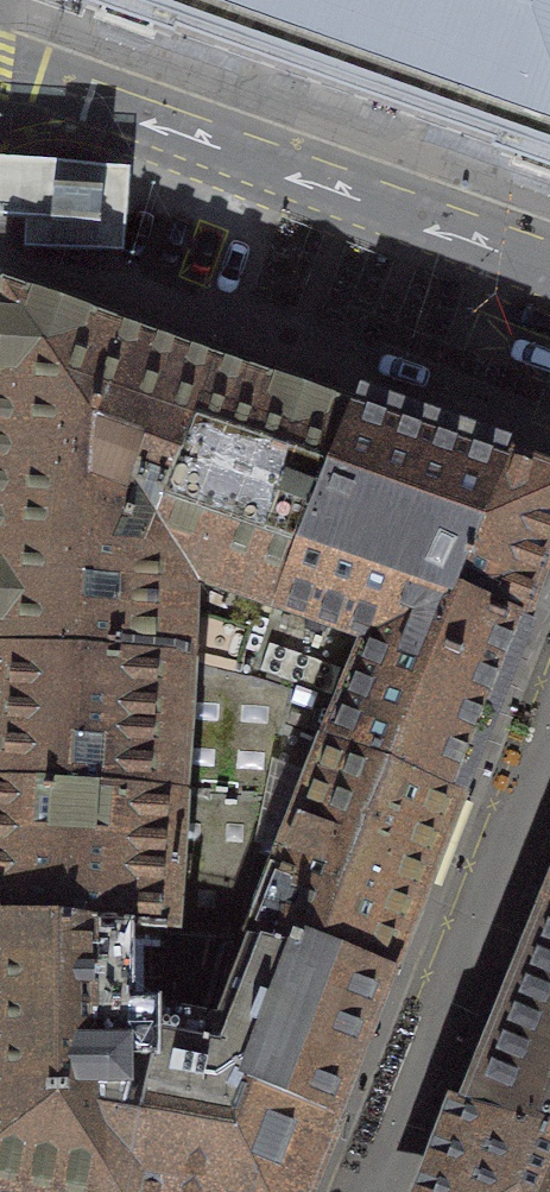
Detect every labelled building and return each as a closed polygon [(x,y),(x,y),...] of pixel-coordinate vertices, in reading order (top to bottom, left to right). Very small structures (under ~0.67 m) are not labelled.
[(85,8),(170,38),(173,32),(502,149),(501,155),(538,168),(549,173),(549,0),(88,0),(85,8)] [(103,193),(53,190),(53,195),(61,195),(60,207),(59,219),(51,219),(51,224),(100,227),(101,222),(91,222),(92,209),(93,198),(103,198),(103,193)] [(174,664),(253,684),(279,608),(280,608),(357,413),(251,376),(250,377),(206,361),(137,337),(117,330),(117,329),(2,288),(0,290),(0,654),(65,658),(174,664)] [(357,413),(280,608),(355,634),(428,659),(437,636),(433,633),(448,596),(472,545),(473,546),(503,464),(403,429),(357,413)] [(521,626),(549,549),(549,480),(503,464),(473,546),(472,545),(448,596),(521,626)] [(280,608),(279,608),(253,684),(289,694),(283,727),(312,739),(452,795),(497,685),(521,626),(448,596),(433,633),(437,636),(428,659),(355,634),(280,608)] [(266,806),(283,727),(289,694),(253,684),(174,664),(65,658),(0,654),(0,788),(166,800),(266,806)] [(421,876),(452,795),(312,739),(283,727),(266,806),(236,938),(238,938),(238,940),(289,953),(299,956),(304,941),(383,971),(421,876)] [(236,938),(266,806),(166,800),(0,788),(0,921),(37,923),(133,931),(158,933),(236,938)] [(512,1012),(474,1107),(549,1128),(549,919),(512,1012)] [(142,1121),(162,1031),(209,1041),(238,940),(238,938),(236,938),(158,933),(133,931),(37,923),(0,921),(0,1181),(61,1191),(126,1191),(142,1121)] [(383,971),(304,941),(299,956),(238,940),(209,1041),(162,1031),(142,1121),(126,1191),(297,1191),(324,1124),(383,971)] [(549,1163),(549,1128),(474,1107),(469,1105),(448,1164),(438,1191),(537,1191),(549,1163)] [(537,1191),(549,1191),(549,1163),(537,1191)]
